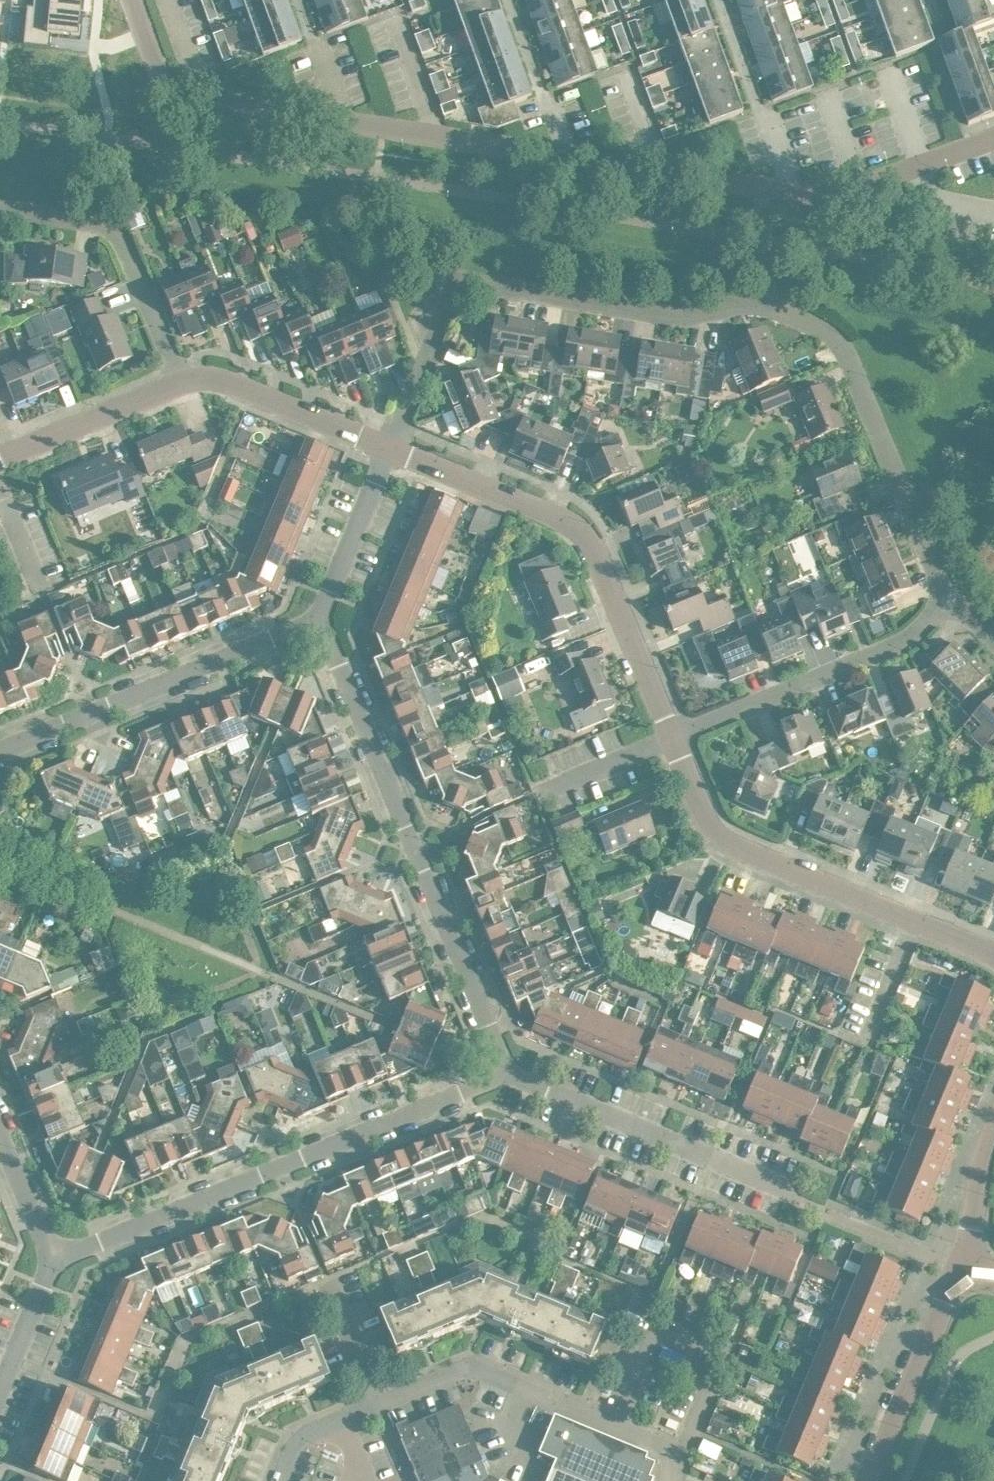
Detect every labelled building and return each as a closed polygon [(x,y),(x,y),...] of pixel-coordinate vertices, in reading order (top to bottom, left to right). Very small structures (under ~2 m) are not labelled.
[(27,9),(81,15),(81,13),(82,0),(34,0),(33,8),(27,8),(27,9)] [(281,2),(281,0),(242,0),(248,14),(281,2)] [(318,11),(350,0),(314,0),(318,11)] [(318,11),(326,33),(367,18),(360,0),(350,0),(318,11)] [(411,9),(412,12),(426,6),(424,0),(414,0),(408,2),(411,9)] [(463,28),(497,16),(491,0),(477,0),(456,8),(463,28)] [(535,27),(575,12),(571,0),(525,0),(535,27)] [(601,1),(607,15),(616,12),(612,0),(604,0),(601,1)] [(628,0),(618,0),(621,8),(630,5),(628,0)] [(664,1),(672,21),(705,9),(702,0),(667,0),(664,1)] [(783,4),(790,1),(790,0),(736,0),(742,18),(783,4)] [(829,10),(826,0),(815,0),(820,14),(829,10)] [(835,8),(844,5),(843,0),(832,0),(835,8)] [(880,15),(913,3),(912,0),(874,0),(880,15)] [(951,14),(989,0),(946,0),(951,14)] [(951,14),(958,34),(971,30),(993,22),(993,0),(989,0),(951,14)] [(255,35),(289,22),(281,2),(248,14),(255,35)] [(913,3),(880,15),(887,35),(921,23),(913,3)] [(750,39),(790,24),(783,4),(742,18),(750,39)] [(211,5),(203,8),(208,22),(216,19),(211,5)] [(844,5),(835,8),(840,22),(850,19),(844,5)] [(27,9),(23,45),(49,47),(50,35),(58,36),(78,38),(80,17),(81,15),(27,9)] [(705,9),(672,21),(679,42),(713,29),(705,9)] [(834,24),(829,10),(820,14),(825,28),(834,24)] [(541,46),(582,31),(575,12),(535,27),(541,46)] [(470,48),(504,36),(497,16),(463,28),(470,48)] [(627,23),(631,36),(640,33),(635,20),(627,23)] [(289,22),(255,35),(263,56),(296,44),(289,22)] [(921,23),(887,35),(895,57),(928,44),(921,23)] [(616,41),(626,38),(620,24),(611,27),(616,41)] [(757,59),(798,45),(790,24),(750,39),(757,59)] [(417,44),(432,39),(428,29),(414,35),(417,44)] [(686,62),(720,50),(713,29),(679,42),(686,62)] [(218,48),(227,45),(222,30),(212,34),(218,48)] [(979,50),(971,30),(958,34),(937,41),(945,62),(979,50)] [(549,66),(589,51),(582,31),(541,46),(549,66)] [(844,35),(849,49),(859,45),(854,31),(844,35)] [(640,33),(631,36),(636,49),(644,46),(640,33)] [(478,69),(512,56),(504,36),(470,48),(478,69)] [(830,43),(834,54),(844,51),(839,37),(829,40),(830,43)] [(631,52),(626,38),(616,41),(621,56),(631,52)] [(432,39),(417,44),(421,54),(435,48),(432,39)] [(826,57),(834,54),(830,43),(822,46),(826,57)] [(227,45),(218,48),(223,62),(232,59),(227,45)] [(764,80),(805,65),(798,45),(757,59),(764,80)] [(859,45),(849,49),(855,63),(864,60),(859,45)] [(694,82),(727,70),(720,50),(686,62),(694,82)] [(952,83),(986,70),(979,50),(945,62),(952,83)] [(589,51),(549,66),(556,87),(597,72),(589,51)] [(639,57),(641,64),(642,66),(657,61),(653,51),(639,57)] [(844,51),(834,54),(840,69),(849,65),(844,51)] [(485,89),(519,77),(512,56),(478,69),(485,89)] [(805,65),(764,80),(772,101),(813,86),(805,65)] [(432,85),(446,80),(443,70),(429,75),(432,85)] [(701,103),(735,90),(727,70),(694,82),(701,103)] [(986,70),(952,83),(960,103),(993,91),(986,70)] [(527,98),(519,77),(485,89),(491,105),(477,110),(483,126),(496,128),(520,120),(513,103),(527,98)] [(446,80),(432,85),(435,94),(450,89),(446,80)] [(648,99),(658,95),(654,86),(645,89),(648,99)] [(742,111),(735,90),(701,103),(709,124),(742,111)] [(960,103),(967,124),(993,115),(993,93),(993,91),(960,103)] [(658,95),(648,99),(652,108),(661,105),(658,95)] [(454,100),(439,105),(443,115),(457,110),(454,100)] [(678,135),(674,125),(660,131),(663,140),(678,135)] [(127,222),(141,217),(137,207),(123,212),(127,222)] [(194,236),(201,233),(194,214),(187,216),(194,236)] [(202,228),(215,224),(212,215),(199,219),(202,228)] [(215,225),(205,229),(211,244),(221,239),(215,225)] [(294,226),(276,233),(283,249),(300,242),(294,226)] [(26,248),(25,255),(7,253),(6,284),(29,283),(29,279),(81,286),(85,256),(26,248)] [(229,321),(216,289),(206,265),(195,270),(190,259),(179,263),(183,275),(197,307),(207,303),(217,326),(229,321)] [(103,280),(98,269),(83,275),(88,287),(103,280)] [(207,332),(197,307),(183,275),(160,284),(182,336),(190,332),(193,338),(207,332)] [(262,336),(248,303),(239,280),(216,289),(229,321),(240,317),(249,341),(262,336)] [(294,350),(281,318),(271,294),(248,303),(262,336),(272,331),(282,355),(294,350)] [(122,331),(115,314),(104,319),(96,299),(71,309),(86,345),(88,344),(99,370),(130,357),(120,332),(122,331)] [(359,313),(382,369),(394,364),(384,340),(395,336),(382,304),(359,313)] [(314,369),(327,364),(313,332),(304,308),(281,318),(294,350),(305,346),(314,369)] [(48,323),(65,316),(62,309),(45,316),(48,323)] [(336,322),(349,355),(360,351),(370,374),(382,369),(359,313),(336,322)] [(486,368),(496,372),(499,355),(515,357),(521,322),(495,317),(492,337),(480,335),(475,359),(486,368)] [(313,332),(327,364),(337,360),(347,384),(359,378),(349,355),(336,322),(313,332)] [(521,322),(515,357),(530,360),(529,369),(550,372),(554,347),(543,346),(547,326),(521,322)] [(740,367),(774,353),(764,329),(730,343),(740,367)] [(554,347),(550,372),(571,376),(573,367),(588,369),(594,334),(569,330),(565,349),(554,347)] [(33,358),(23,362),(37,395),(59,386),(48,359),(59,355),(50,333),(38,338),(42,347),(31,352),(33,358)] [(623,385),(629,350),(618,348),(620,338),(594,334),(588,369),(603,372),(602,381),(623,385)] [(629,350),(623,385),(621,396),(634,398),(636,387),(644,388),(646,379),(661,382),(667,346),(642,342),(640,352),(629,350)] [(696,397),(704,353),(667,346),(661,382),(677,384),(675,393),(696,397)] [(709,392),(713,367),(715,354),(704,353),(696,397),(708,399),(709,392)] [(784,377),(774,353),(740,367),(746,381),(738,385),(742,394),(784,377)] [(481,382),(499,375),(498,374),(496,373),(496,372),(486,368),(475,359),(458,367),(462,377),(443,385),(453,409),(486,395),(481,382)] [(23,362),(13,367),(10,360),(0,364),(0,379),(3,378),(15,405),(37,395),(23,362)] [(713,367),(709,392),(720,394),(724,369),(713,367)] [(764,411),(786,402),(790,401),(783,385),(757,396),(764,411)] [(811,439),(842,426),(826,385),(794,398),(811,439)] [(483,425),(505,434),(515,411),(510,409),(495,415),(486,395),(453,409),(463,433),(483,425)] [(567,401),(560,398),(556,406),(564,409),(567,401)] [(705,401),(692,399),(690,411),(703,413),(705,401)] [(515,411),(505,434),(515,438),(509,452),(534,462),(547,429),(524,419),(525,415),(515,411)] [(209,455),(200,433),(186,439),(180,426),(136,444),(149,474),(192,456),(194,461),(209,455)] [(589,426),(585,434),(576,457),(585,460),(595,485),(628,471),(618,448),(622,446),(617,433),(604,438),(597,435),(599,430),(589,426)] [(235,429),(233,434),(248,440),(250,435),(235,429)] [(547,429),(534,462),(558,472),(566,453),(576,457),(585,434),(575,429),(571,439),(547,429)] [(684,446),(694,448),(697,431),(687,429),(685,441),(684,446)] [(245,448),(248,440),(233,434),(230,441),(245,448)] [(288,457),(325,473),(334,452),(296,436),(288,457)] [(796,456),(811,450),(806,437),(791,443),(796,456)] [(811,500),(820,521),(842,512),(834,492),(859,482),(847,453),(811,468),(822,496),(811,500)] [(189,467),(198,488),(206,484),(217,455),(189,467)] [(144,494),(132,465),(115,472),(109,456),(59,476),(76,516),(124,496),(126,501),(144,494)] [(279,477),(317,493),(325,473),(288,457),(279,477)] [(271,497),(308,513),(317,493),(279,477),(271,497)] [(227,478),(223,485),(236,490),(239,483),(227,478)] [(643,537),(678,523),(684,520),(682,515),(673,494),(660,500),(652,481),(617,495),(630,527),(637,524),(643,537)] [(417,511),(454,526),(463,506),(425,490),(417,511)] [(696,510),(682,515),(684,520),(688,519),(711,509),(706,495),(692,501),(696,510)] [(263,517),(300,532),(308,513),(271,497),(263,517)] [(480,510),(473,531),(492,538),(500,518),(480,510)] [(408,531),(446,546),(454,526),(417,511),(408,531)] [(856,554),(889,540),(879,516),(861,524),(857,513),(833,523),(842,543),(850,539),(856,554)] [(702,514),(689,519),(694,530),(707,524),(702,514)] [(255,537),(292,552),(300,532),(263,517),(255,537)] [(664,589),(690,579),(683,563),(686,562),(680,547),(687,545),(678,523),(643,537),(641,538),(647,551),(641,553),(651,577),(657,574),(664,589)] [(200,549),(207,546),(201,531),(194,534),(200,549)] [(400,551),(438,566),(446,546),(408,531),(400,551)] [(192,552),(200,549),(194,534),(186,537),(192,552)] [(475,536),(472,543),(487,548),(490,541),(475,536)] [(246,557),(284,572),(292,552),(255,537),(246,557)] [(856,554),(848,557),(851,567),(860,563),(866,578),(899,564),(889,540),(856,554)] [(154,550),(160,565),(167,562),(161,547),(154,550)] [(153,568),(160,565),(154,550),(147,553),(153,568)] [(392,571),(430,586),(438,566),(400,551),(392,571)] [(518,566),(525,581),(523,582),(539,619),(533,621),(541,641),(567,630),(562,618),(576,612),(557,568),(556,568),(543,556),(518,566)] [(246,557),(236,580),(249,610),(259,606),(255,595),(267,590),(275,593),(284,572),(246,557)] [(122,564),(114,567),(120,582),(128,578),(122,564)] [(899,564),(866,578),(872,592),(863,596),(872,616),(895,606),(891,596),(909,588),(899,564)] [(113,585),(120,582),(114,567),(107,570),(113,585)] [(384,590),(421,606),(430,586),(392,571),(384,590)] [(18,587),(12,572),(1,577),(7,591),(18,587)] [(705,633),(734,621),(723,595),(703,603),(692,577),(690,579),(664,589),(662,590),(666,600),(661,602),(673,630),(699,619),(705,633)] [(217,588),(216,589),(229,619),(249,610),(236,580),(217,588)] [(789,593),(784,581),(774,585),(780,598),(789,593)] [(789,594),(791,597),(802,624),(815,619),(824,641),(850,630),(848,625),(838,602),(831,586),(812,594),(808,585),(789,594)] [(196,597),(209,627),(229,619),(216,589),(196,597)] [(465,601),(469,593),(460,589),(457,597),(465,601)] [(375,610),(413,626),(421,606),(384,590),(375,610)] [(73,627),(92,619),(83,599),(67,605),(64,597),(50,603),(53,611),(62,632),(66,644),(78,639),(73,627)] [(209,627),(196,597),(177,605),(189,635),(209,627)] [(802,624),(791,597),(775,604),(781,617),(758,627),(757,627),(763,640),(762,641),(771,663),(799,651),(790,629),(802,624)] [(849,598),(838,602),(848,625),(858,621),(849,598)] [(177,605),(157,613),(169,643),(189,635),(177,605)] [(380,647),(369,652),(373,662),(403,650),(413,626),(375,610),(366,631),(375,635),(380,647)] [(447,623),(458,619),(455,611),(444,615),(447,623)] [(169,643),(157,613),(137,622),(149,652),(169,643)] [(49,651),(60,646),(56,635),(47,614),(17,626),(25,647),(44,639),(49,651)] [(757,627),(758,627),(752,614),(734,621),(705,633),(691,639),(707,675),(725,677),(727,676),(729,680),(757,669),(748,647),(762,641),(763,640),(757,627)] [(129,660),(117,630),(113,631),(93,623),(92,619),(73,627),(78,639),(66,644),(70,652),(74,650),(102,662),(103,658),(114,653),(119,664),(129,660)] [(149,652),(137,622),(117,630),(129,660),(149,652)] [(451,645),(454,652),(469,646),(466,638),(451,645)] [(64,655),(60,646),(49,651),(44,639),(25,647),(27,651),(19,671),(15,672),(27,702),(38,698),(33,687),(44,682),(48,684),(59,656),(64,655)] [(944,686),(970,659),(953,642),(945,651),(941,647),(928,660),(932,664),(927,669),(927,668),(917,673),(922,685),(930,682),(934,677),(944,686)] [(454,652),(457,659),(472,653),(469,646),(454,652)] [(507,656),(511,665),(529,658),(525,649),(507,656)] [(373,662),(382,682),(412,669),(404,650),(403,650),(373,662)] [(613,707),(610,699),(611,698),(595,659),(582,665),(577,653),(554,663),(559,675),(566,672),(581,708),(567,714),(576,733),(607,720),(603,711),(613,707)] [(988,675),(970,659),(944,686),(960,702),(957,706),(970,718),(972,716),(992,696),(979,684),(988,675)] [(390,702),(420,689),(412,669),(382,682),(390,702)] [(519,693),(523,691),(514,669),(492,678),(501,700),(519,693)] [(892,692),(876,699),(882,715),(884,721),(892,739),(914,730),(909,716),(931,707),(922,685),(917,673),(915,669),(888,682),(892,692)] [(7,710),(27,702),(15,672),(0,678),(0,693),(7,710)] [(468,685),(471,692),(485,686),(482,678),(468,685)] [(239,721),(240,720),(249,716),(269,724),(284,688),(262,679),(259,686),(257,685),(228,697),(230,702),(231,701),(239,721)] [(471,692),(474,699),(489,693),(485,686),(471,692)] [(398,722),(428,709),(420,689),(390,702),(398,722)] [(853,734),(884,721),(882,715),(876,699),(871,689),(840,702),(842,707),(827,713),(837,739),(852,733),(853,734)] [(321,739),(322,740),(327,738),(314,709),(313,708),(315,701),(293,692),(278,728),(298,736),(302,746),(302,747),(321,739)] [(992,696),(972,716),(981,726),(971,736),(982,747),(993,752),(993,693),(992,696)] [(211,710),(225,745),(246,736),(240,720),(239,721),(231,701),(230,702),(211,710)] [(428,709),(398,722),(406,742),(436,729),(428,709)] [(225,745),(211,710),(191,718),(205,753),(216,749),(218,755),(227,752),(225,745)] [(785,738),(768,745),(778,770),(796,762),(793,755),(822,743),(810,713),(780,726),(785,738)] [(182,753),(181,754),(184,762),(205,753),(191,718),(172,726),(171,726),(182,753)] [(484,724),(487,731),(502,725),(499,718),(484,724)] [(176,756),(181,754),(182,753),(171,726),(172,726),(170,721),(138,734),(141,741),(134,756),(169,771),(176,756)] [(502,725),(487,731),(490,739),(505,733),(502,725)] [(436,729),(406,742),(415,762),(444,749),(436,729)] [(330,759),(322,740),(321,739),(302,747),(302,746),(286,752),(294,773),(330,759)] [(778,770),(768,745),(757,749),(759,753),(751,773),(747,771),(734,801),(764,814),(777,784),(768,780),(771,773),(778,770)] [(444,749),(415,762),(423,782),(453,769),(444,749)] [(169,771),(134,756),(128,772),(122,774),(135,806),(138,804),(143,816),(159,809),(154,798),(166,793),(163,786),(169,771)] [(292,798),(303,793),(338,779),(330,759),(294,773),(283,778),(292,798)] [(69,823),(75,810),(89,775),(74,769),(71,762),(40,775),(50,800),(58,803),(53,816),(69,823)] [(235,769),(243,787),(243,788),(247,777),(243,766),(235,769)] [(899,767),(895,777),(905,781),(909,771),(899,767)] [(243,787),(235,769),(228,772),(233,783),(243,787)] [(453,769),(423,782),(427,792),(438,787),(443,799),(441,803),(469,814),(471,818),(479,814),(474,803),(486,798),(478,780),(474,781),(454,773),(453,769)] [(474,803),(479,814),(523,796),(518,782),(506,788),(499,771),(478,780),(486,798),(474,803)] [(105,781),(89,775),(75,810),(99,820),(124,810),(111,779),(105,781)] [(252,791),(271,783),(268,776),(256,781),(252,791)] [(895,777),(891,787),(898,789),(903,787),(905,781),(895,777)] [(311,814),(319,811),(319,810),(346,799),(346,798),(338,779),(303,793),(311,814)] [(830,840),(844,807),(820,797),(826,782),(821,779),(805,785),(799,801),(815,808),(806,830),(830,840)] [(271,783),(252,791),(263,795),(274,791),(271,783)] [(197,790),(203,805),(211,801),(205,786),(197,790)] [(319,810),(319,811),(322,817),(316,832),(351,846),(357,830),(364,827),(350,796),(346,798),(346,799),(319,810)] [(187,813),(181,798),(166,804),(172,819),(187,813)] [(867,817),(844,807),(830,840),(854,850),(863,827),(872,831),(873,829),(884,804),(874,801),(867,817)] [(654,835),(640,802),(593,821),(607,854),(654,835)] [(884,804),(873,829),(884,833),(874,858),(890,865),(892,859),(899,862),(913,828),(891,819),(895,809),(884,804)] [(498,827),(505,846),(526,837),(514,807),(482,821),(486,832),(498,827)] [(549,822),(556,839),(582,828),(575,812),(549,822)] [(461,873),(465,884),(495,871),(494,867),(502,847),(505,846),(498,827),(486,832),(482,821),(473,824),(475,828),(463,856),(467,858),(472,869),(461,873)] [(940,857),(950,832),(931,824),(926,834),(913,828),(899,862),(906,865),(904,871),(919,877),(930,852),(940,857)] [(207,831),(195,836),(200,848),(212,844),(207,831)] [(941,886),(965,896),(979,863),(965,857),(972,840),(951,831),(950,832),(940,857),(940,858),(951,863),(941,886)] [(344,861),(351,846),(316,832),(309,847),(303,849),(316,881),(347,868),(344,861)] [(291,850),(288,843),(273,848),(277,856),(291,850)] [(291,850),(277,856),(280,864),(294,857),(291,850)] [(251,873),(267,866),(261,853),(245,859),(251,873)] [(558,860),(543,866),(546,873),(561,867),(558,860)] [(965,896),(989,906),(993,894),(993,860),(991,868),(979,863),(965,896)] [(561,867),(546,873),(549,880),(564,874),(561,867)] [(473,904),(503,891),(495,871),(465,884),(473,904)] [(339,918),(354,924),(369,889),(353,882),(350,876),(319,889),(332,920),(339,918)] [(705,900),(693,895),(692,897),(688,895),(692,887),(671,877),(651,925),(688,941),(705,900)] [(271,898),(266,886),(254,891),(259,903),(271,898)] [(369,930),(371,935),(371,936),(398,925),(399,926),(404,924),(391,892),(384,895),(369,889),(354,924),(369,930)] [(482,924),(512,911),(503,891),(473,904),(482,924)] [(727,938),(743,898),(738,896),(731,899),(730,901),(720,896),(700,943),(711,948),(717,934),(727,938)] [(731,956),(741,960),(760,913),(750,909),(751,907),(748,900),(743,898),(727,938),(736,942),(731,956)] [(574,900),(560,906),(563,913),(578,907),(574,900)] [(563,913),(566,920),(581,914),(578,907),(563,913)] [(490,944),(520,931),(512,911),(482,924),(490,944)] [(766,955),(783,915),(778,913),(771,916),(770,917),(760,913),(741,960),(751,964),(757,951),(766,955)] [(789,957),(806,917),(801,915),(794,917),(793,919),(783,915),(766,955),(763,962),(774,966),(779,952),(789,957)] [(793,974),(803,978),(823,932),(813,927),(814,926),(811,919),(806,917),(789,957),(799,961),(793,974)] [(325,930),(322,922),(307,928),(310,936),(325,930)] [(371,936),(371,935),(363,939),(372,960),(407,945),(399,926),(398,925),(371,936)] [(313,943),(328,937),(325,930),(310,936),(313,943)] [(498,964),(528,951),(520,931),(490,944),(498,964)] [(823,932),(803,978),(814,983),(819,969),(829,973),(846,933),(841,931),(834,934),(833,936),(823,932)] [(846,933),(829,973),(839,977),(833,991),(844,995),(864,948),(853,944),(854,942),(851,935),(846,933)] [(576,946),(579,953),(594,947),(591,940),(576,946)] [(700,943),(696,952),(707,957),(711,948),(700,943)] [(380,980),(415,965),(407,945),(372,960),(380,980)] [(506,984),(536,971),(551,965),(542,945),(528,951),(498,964),(506,984)] [(16,954),(0,947),(0,988),(1,989),(16,954)] [(594,947),(579,953),(582,960),(597,954),(594,947)] [(726,963),(729,950),(715,947),(713,960),(726,963)] [(16,954),(1,989),(17,995),(19,1002),(51,989),(40,964),(16,954)] [(299,981),(309,985),(323,979),(314,960),(307,963),(299,981)] [(423,985),(423,984),(415,965),(380,980),(389,1001),(405,994),(404,993),(423,985)] [(544,990),(536,971),(506,984),(515,1004),(544,991),(544,990)] [(948,1000),(987,1017),(990,1012),(987,1005),(985,1004),(989,993),(943,974),(938,985),(952,991),(948,1000)] [(729,988),(732,979),(723,976),(720,984),(729,988)] [(338,997),(356,990),(353,982),(342,987),(338,997)] [(428,982),(423,984),(423,985),(404,993),(405,994),(409,1004),(401,1023),(437,1038),(446,1016),(439,1013),(440,1011),(428,982)] [(356,990),(338,997),(337,997),(348,1002),(359,997),(356,990)] [(568,1001),(544,991),(515,1004),(519,1014),(530,1009),(535,1021),(531,1029),(552,1038),(568,1001)] [(572,1046),(594,994),(587,991),(581,1006),(568,1001),(552,1038),(572,1046)] [(291,1018),(311,1009),(305,995),(296,992),(288,1010),(291,1018)] [(594,994),(572,1046),(592,1054),(608,1017),(595,1012),(601,997),(594,994)] [(247,995),(232,1000),(236,1011),(242,1013),(244,1018),(254,1014),(247,995)] [(833,1005),(830,1000),(825,997),(818,1012),(828,1016),(833,1005)] [(20,1034),(55,1048),(61,1033),(68,1030),(55,998),(23,1012),(26,1018),(20,1034)] [(639,998),(634,1010),(641,1013),(646,1001),(639,998)] [(734,1016),(738,1007),(718,998),(714,1007),(734,1016)] [(926,1015),(973,1034),(977,1024),(978,1025),(985,1022),(987,1017),(948,1000),(944,1010),(930,1005),(926,1015)] [(127,1001),(114,1007),(122,1027),(135,1021),(127,1001)] [(326,1003),(322,1014),(329,1017),(334,1006),(326,1003)] [(334,1028),(341,1025),(334,1006),(329,1017),(334,1028)] [(334,1006),(341,1025),(349,1022),(344,1011),(334,1006)] [(684,1024),(690,1009),(683,1006),(677,1020),(684,1024)] [(608,1017),(592,1054),(612,1063),(634,1010),(627,1007),(621,1023),(608,1017)] [(766,1018),(738,1007),(734,1016),(762,1027),(766,1018)] [(690,1009),(684,1024),(692,1027),(698,1012),(690,1009)] [(641,1013),(634,1010),(612,1063),(633,1071),(648,1034),(634,1028),(641,1013)] [(218,1028),(212,1015),(191,1024),(197,1037),(218,1028)] [(968,1044),(973,1034),(926,1015),(921,1025),(935,1031),(931,1040),(971,1057),(973,1052),(970,1045),(968,1044)] [(90,1016),(75,1022),(79,1029),(93,1023),(90,1016)] [(93,1023),(79,1029),(82,1037),(97,1031),(93,1023)] [(383,1036),(386,1028),(374,1023),(371,1031),(383,1036)] [(276,1028),(269,1031),(275,1045),(282,1042),(276,1028)] [(663,1075),(678,1038),(658,1029),(642,1067),(663,1075)] [(269,1031),(261,1034),(267,1048),(275,1045),(269,1031)] [(423,1070),(433,1048),(397,1033),(389,1052),(379,1056),(378,1057),(386,1076),(385,1076),(387,1081),(416,1069),(417,1067),(423,1070)] [(55,1048),(20,1034),(13,1049),(7,1052),(20,1084),(25,1082),(24,1080),(51,1069),(51,1068),(49,1063),(55,1048)] [(683,1084),(698,1046),(678,1038),(663,1075),(683,1084)] [(366,1084),(385,1076),(386,1076),(378,1057),(379,1056),(373,1040),(351,1049),(366,1084)] [(956,1074),(956,1073),(960,1064),(962,1065),(969,1062),(971,1057),(931,1040),(927,1050),(913,1045),(909,1055),(922,1061),(922,1060),(956,1074)] [(275,1045),(267,1048),(272,1059),(244,1070),(257,1101),(264,1099),(279,1105),(293,1070),(282,1042),(275,1045)] [(703,1092),(718,1054),(698,1046),(683,1084),(703,1092)] [(315,1073),(326,1100),(327,1100),(346,1092),(331,1057),(327,1047),(306,1055),(314,1074),(315,1073)] [(103,1048),(89,1054),(92,1062),(107,1055),(103,1048)] [(351,1049),(331,1057),(346,1092),(366,1084),(351,1049)] [(739,1063),(718,1054),(703,1092),(724,1100),(739,1063)] [(928,1086),(968,1102),(970,1097),(967,1090),(965,1089),(970,1079),(956,1073),(956,1074),(922,1060),(922,1061),(918,1070),(932,1076),(928,1086)] [(135,1111),(143,1108),(138,1096),(146,1079),(139,1061),(128,1093),(135,1111)] [(191,1064),(197,1078),(204,1075),(198,1061),(191,1064)] [(760,1123),(777,1083),(767,1079),(773,1066),(762,1061),(742,1108),(753,1112),(752,1114),(755,1121),(760,1123)] [(191,1064),(183,1067),(189,1081),(197,1078),(191,1064)] [(207,1093),(201,1108),(236,1123),(242,1108),(249,1105),(232,1064),(216,1071),(220,1080),(204,1087),(207,1093)] [(32,1100),(68,1086),(59,1065),(51,1068),(51,1069),(24,1080),(25,1082),(32,1100)] [(315,1073),(314,1074),(308,1076),(293,1070),(279,1105),(295,1112),(297,1118),(329,1105),(327,1100),(326,1100),(315,1073)] [(773,1121),(783,1125),(802,1078),(792,1074),(786,1087),(777,1083),(760,1123),(765,1125),(772,1122),(773,1121)] [(802,1078),(783,1125),(793,1129),(792,1131),(795,1138),(800,1140),(816,1100),(807,1096),(812,1082),(802,1078)] [(97,1089),(100,1096),(118,1088),(108,1084),(97,1089)] [(41,1120),(76,1106),(68,1086),(32,1100),(41,1120)] [(966,1107),(968,1102),(928,1086),(924,1096),(910,1090),(906,1100),(953,1119),(957,1109),(959,1110),(966,1107)] [(100,1096),(103,1103),(114,1099),(119,1088),(118,1088),(100,1096)] [(128,1114),(135,1111),(128,1093),(123,1103),(128,1114)] [(817,1155),(834,1115),(824,1111),(830,1097),(819,1093),(816,1100),(800,1140),(810,1144),(809,1146),(812,1152),(817,1155)] [(911,1126),(951,1142),(953,1137),(951,1130),(949,1129),(953,1119),(906,1100),(902,1110),(915,1116),(912,1125),(911,1126)] [(834,1115),(817,1155),(822,1157),(829,1154),(830,1152),(841,1157),(860,1110),(849,1105),(843,1119),(834,1115)] [(41,1120),(49,1139),(49,1140),(68,1132),(68,1133),(84,1127),(76,1106),(41,1120)] [(236,1123),(201,1108),(195,1123),(189,1126),(188,1126),(200,1153),(198,1153),(201,1158),(232,1145),(230,1139),(236,1123)] [(99,1135),(106,1118),(90,1124),(99,1135)] [(186,1118),(165,1126),(180,1161),(198,1153),(200,1153),(188,1126),(189,1126),(186,1118)] [(475,1158),(499,1167),(514,1130),(493,1121),(490,1129),(478,1134),(473,1123),(463,1127),(475,1158)] [(910,1148),(950,1165),(952,1160),(949,1153),(947,1152),(951,1142),(911,1126),(912,1125),(905,1122),(900,1133),(914,1139),(910,1148)] [(165,1126),(145,1134),(160,1170),(180,1161),(165,1126)] [(456,1166),(475,1158),(463,1127),(443,1136),(456,1166)] [(514,1130),(499,1167),(512,1173),(506,1188),(513,1190),(534,1138),(514,1130)] [(49,1140),(49,1139),(44,1141),(56,1170),(58,1171),(55,1178),(77,1188),(92,1151),(72,1143),(68,1133),(68,1132),(49,1140)] [(160,1170),(145,1134),(124,1143),(131,1159),(132,1159),(140,1178),(141,1177),(160,1170)] [(423,1144),(436,1174),(456,1166),(443,1136),(423,1144)] [(534,1138),(513,1190),(519,1193),(526,1178),(539,1183),(554,1146),(534,1138)] [(436,1174),(423,1144),(403,1152),(416,1182),(436,1174)] [(554,1146),(539,1183),(552,1189),(546,1204),(553,1207),(574,1154),(554,1146)] [(947,1170),(950,1165),(910,1148),(906,1158),(892,1152),(888,1163),(935,1182),(939,1172),(941,1173),(947,1170)] [(416,1182),(403,1152),(383,1161),(396,1190),(416,1182)] [(574,1154),(553,1207),(559,1210),(566,1194),(580,1200),(595,1163),(574,1154)] [(132,1159),(131,1159),(121,1163),(102,1155),(87,1192),(109,1201),(112,1194),(113,1195),(143,1182),(141,1177),(140,1178),(132,1159)] [(396,1190),(383,1161),(363,1169),(376,1199),(396,1190)] [(931,1192),(935,1182),(888,1163),(884,1173),(897,1178),(893,1188),(933,1204),(935,1200),(932,1193),(931,1192)] [(343,1177),(356,1207),(376,1199),(363,1169),(343,1177)] [(583,1210),(603,1219),(619,1182),(598,1173),(583,1210)] [(356,1207),(343,1177),(333,1181),(338,1192),(327,1197),(323,1195),(311,1223),(307,1224),(311,1233),(322,1228),(327,1240),(345,1232),(344,1229),(352,1209),(356,1207)] [(619,1182),(603,1219),(623,1227),(639,1190),(619,1182)] [(462,1187),(449,1193),(455,1204),(467,1198),(462,1187)] [(931,1210),(933,1204),(893,1188),(889,1198),(875,1192),(871,1203),(866,1201),(863,1210),(881,1217),(885,1209),(896,1214),(899,1221),(906,1224),(913,1221),(918,1223),(922,1212),(924,1212),(931,1210)] [(483,1192),(487,1208),(488,1207),(492,1209),(492,1190),(483,1192)] [(639,1190),(623,1227),(644,1235),(659,1198),(639,1190)] [(476,1195),(469,1198),(475,1213),(482,1210),(476,1195)] [(475,1213),(469,1198),(461,1201),(468,1216),(475,1213)] [(659,1198),(644,1235),(664,1244),(679,1207),(659,1198)] [(436,1211),(429,1215),(435,1229),(442,1226),(436,1211)] [(695,1252),(705,1256),(722,1216),(717,1214),(710,1217),(709,1219),(698,1214),(678,1261),(690,1266),(695,1252)] [(241,1219),(254,1250),(258,1248),(277,1256),(279,1260),(297,1252),(292,1240),(304,1236),(301,1227),(297,1229),(269,1217),(267,1221),(256,1226),(252,1215),(241,1219)] [(435,1229),(429,1215),(422,1218),(428,1232),(435,1229)] [(709,1274),(719,1278),(739,1231),(729,1227),(729,1225),(727,1218),(722,1216),(705,1256),(715,1260),(709,1274)] [(222,1228),(234,1258),(254,1250),(241,1219),(222,1228)] [(202,1236),(214,1266),(234,1258),(222,1228),(202,1236)] [(354,1253),(345,1232),(327,1240),(322,1228),(311,1233),(324,1265),(354,1253)] [(396,1228),(389,1231),(395,1246),(403,1243),(396,1228)] [(395,1246),(389,1231),(382,1234),(388,1249),(395,1246)] [(739,1231),(719,1278),(730,1283),(735,1269),(744,1273),(745,1273),(761,1233),(756,1231),(749,1234),(749,1235),(739,1231)] [(745,1273),(744,1273),(741,1280),(752,1284),(758,1271),(767,1275),(784,1235),(779,1233),(772,1235),(771,1237),(761,1233),(745,1273)] [(784,1235),(767,1275),(777,1279),(772,1292),(783,1297),(802,1250),(791,1245),(792,1244),(789,1237),(784,1235)] [(182,1244),(194,1274),(214,1266),(202,1236),(182,1244)] [(318,1268),(304,1236),(292,1240),(297,1252),(279,1260),(288,1280),(318,1268)] [(588,1257),(593,1244),(586,1240),(580,1253),(588,1257)] [(162,1252),(174,1282),(194,1274),(182,1244),(162,1252)] [(600,1247),(593,1244),(588,1257),(594,1260),(600,1247)] [(857,1276),(897,1292),(899,1287),(896,1281),(894,1280),(899,1269),(894,1267),(892,1260),(884,1257),(877,1260),(852,1250),(847,1261),(861,1266),(857,1276)] [(155,1290),(174,1282),(162,1252),(141,1261),(154,1290),(155,1290)] [(478,1319),(589,1365),(609,1316),(602,1313),(598,1322),(560,1307),(567,1289),(571,1290),(579,1272),(558,1263),(550,1282),(554,1283),(546,1301),(509,1285),(513,1276),(478,1262),(458,1270),(462,1279),(438,1289),(430,1272),(434,1270),(426,1252),(405,1261),(413,1279),(417,1277),(424,1295),(386,1311),(382,1302),(375,1305),(396,1354),(478,1319)] [(628,1273),(634,1259),(625,1256),(620,1270),(628,1273)] [(641,1262),(634,1259),(628,1273),(635,1276),(641,1262)] [(144,1314),(154,1290),(141,1261),(131,1265),(136,1276),(123,1281),(116,1278),(107,1299),(144,1314)] [(895,1298),(897,1292),(857,1276),(853,1286),(826,1274),(822,1283),(836,1289),(835,1290),(882,1310),(886,1300),(888,1300),(895,1298)] [(255,1286),(246,1290),(252,1305),(261,1301),(255,1286)] [(252,1305),(246,1290),(240,1293),(246,1307),(252,1305)] [(840,1316),(880,1332),(882,1327),(880,1320),(878,1320),(882,1310),(835,1290),(831,1300),(844,1306),(840,1316)] [(98,1319),(151,1340),(154,1334),(139,1327),(144,1314),(107,1299),(98,1319)] [(312,1300),(302,1304),(308,1319),(318,1314),(312,1300)] [(215,1303),(206,1307),(212,1321),(221,1318),(215,1303)] [(212,1321),(206,1307),(200,1309),(206,1324),(212,1321)] [(859,1347),(858,1347),(865,1350),(870,1339),(871,1340),(878,1337),(880,1332),(840,1316),(836,1326),(823,1320),(819,1329),(819,1330),(826,1333),(825,1333),(859,1347)] [(181,1334),(193,1329),(189,1318),(174,1324),(181,1334)] [(90,1338),(128,1354),(133,1341),(148,1347),(151,1340),(98,1319),(90,1338)] [(193,1409),(202,1413),(187,1450),(169,1443),(171,1439),(161,1435),(152,1457),(162,1461),(163,1457),(181,1464),(174,1480),(221,1480),(248,1415),(330,1381),(310,1332),(303,1335),(307,1344),(269,1360),(261,1342),(265,1341),(257,1322),(236,1331),(244,1349),(248,1348),(255,1366),(231,1376),(227,1367),(208,1375),(193,1409)] [(817,1353),(857,1370),(859,1365),(856,1358),(855,1357),(858,1347),(859,1347),(825,1333),(826,1333),(819,1330),(819,1329),(812,1327),(807,1338),(821,1343),(817,1353)] [(128,1354),(90,1338),(82,1359),(134,1380),(137,1374),(122,1367),(128,1354)] [(795,1367),(842,1387),(846,1377),(848,1377),(855,1375),(857,1370),(817,1353),(813,1363),(799,1357),(795,1367)] [(134,1380),(82,1359),(73,1379),(111,1395),(117,1381),(132,1387),(134,1380)] [(801,1393),(841,1410),(843,1405),(840,1398),(838,1397),(842,1387),(795,1367),(791,1378),(805,1383),(801,1393)] [(54,1408),(91,1423),(99,1402),(62,1387),(54,1408)] [(779,1407),(826,1427),(830,1417),(832,1418),(838,1415),(841,1410),(801,1393),(797,1403),(783,1397),(779,1407)] [(419,1469),(475,1446),(458,1405),(402,1429),(419,1469)] [(826,1427),(779,1407),(774,1417),(788,1423),(784,1433),(824,1449),(826,1445),(823,1437),(821,1437),(826,1427)] [(54,1408),(45,1428),(83,1443),(91,1423),(54,1408)] [(654,1479),(649,1476),(654,1463),(645,1459),(647,1454),(554,1415),(538,1453),(555,1460),(546,1480),(653,1480),(654,1479)] [(83,1443),(45,1428),(37,1448),(74,1463),(83,1443)] [(145,1439),(130,1433),(128,1439),(143,1445),(145,1439)] [(824,1449),(784,1433),(780,1443),(766,1437),(762,1448),(809,1467),(813,1457),(815,1457),(822,1455),(824,1449)] [(143,1445),(128,1439),(125,1446),(140,1452),(143,1445)] [(483,1466),(475,1446),(419,1469),(424,1480),(447,1480),(483,1466)] [(74,1463),(37,1448),(28,1468),(59,1480),(67,1480),(74,1463)] [(488,1476),(483,1466),(447,1480),(483,1480),(488,1476)] [(389,1477),(386,1467),(370,1472),(373,1480),(376,1480),(389,1477)] [(753,1468),(749,1479),(753,1480),(784,1480),(753,1468)] [(114,1471),(111,1478),(118,1480),(127,1480),(128,1477),(114,1471)]
